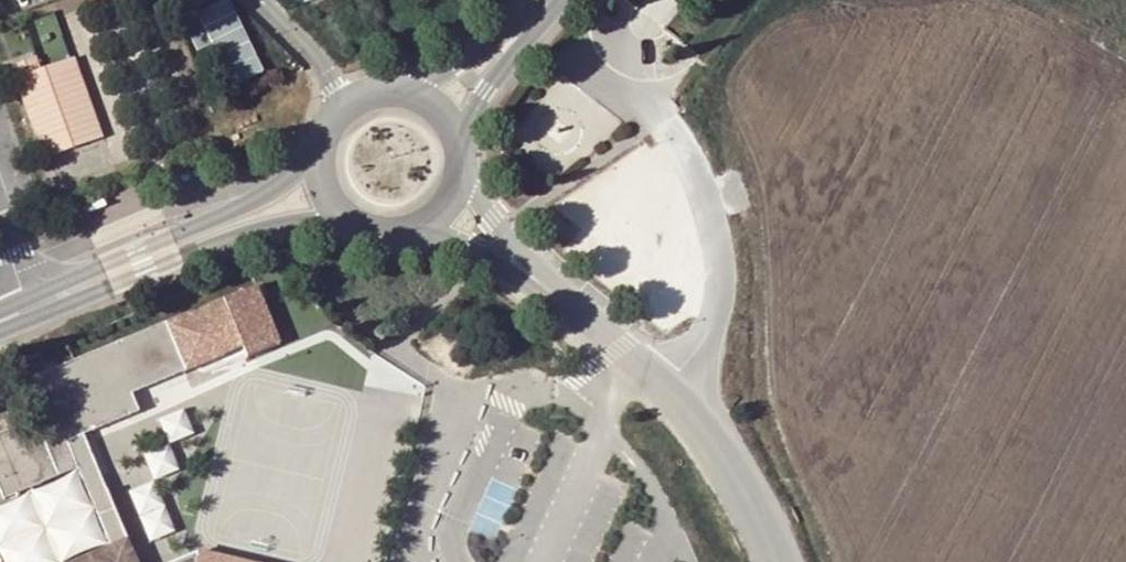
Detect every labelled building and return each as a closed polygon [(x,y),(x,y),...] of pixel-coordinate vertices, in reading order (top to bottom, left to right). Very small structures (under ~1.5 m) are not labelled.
[(240,84),(270,72),(240,0),(231,0),(209,9),(240,84)] [(36,56),(9,66),(42,160),(102,138),(74,57),(40,69),(36,56)] [(1,498),(75,468),(76,467),(65,442),(81,435),(137,412),(129,394),(222,355),(215,338),(233,330),(220,300),(16,383),(30,419),(0,432),(0,495),(1,498)] [(171,441),(199,434),(192,409),(165,416),(171,441)] [(75,468),(107,547),(71,561),(132,561),(81,435),(65,442),(76,467),(75,468)] [(158,478),(183,469),(174,445),(148,455),(158,478)] [(155,541),(179,530),(158,480),(133,491),(155,541)] [(473,529),(493,537),(512,494),(493,486),(473,529)]
